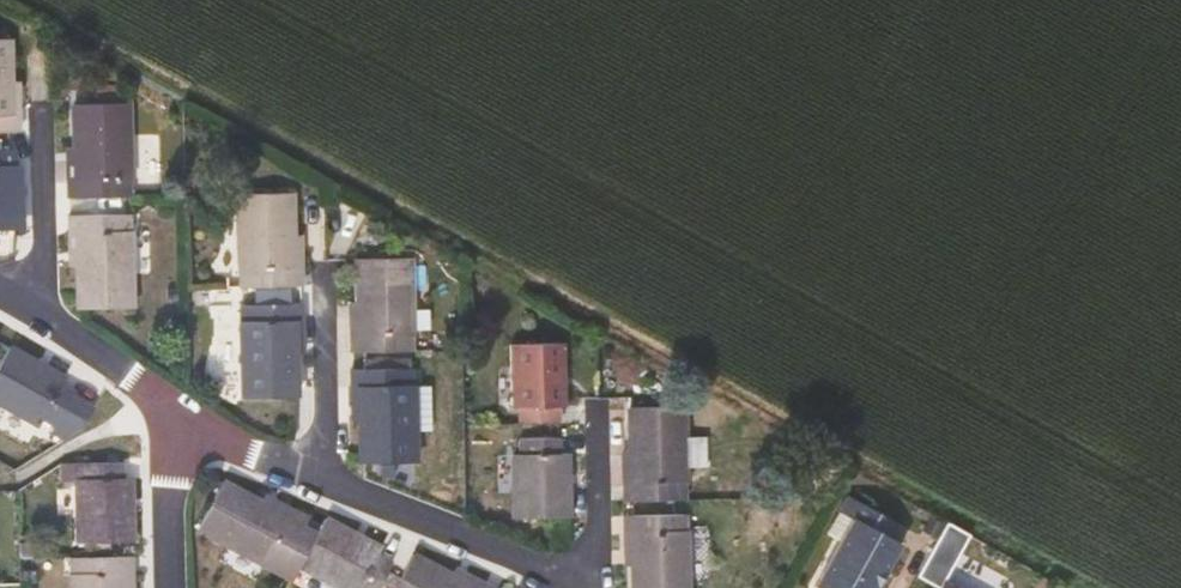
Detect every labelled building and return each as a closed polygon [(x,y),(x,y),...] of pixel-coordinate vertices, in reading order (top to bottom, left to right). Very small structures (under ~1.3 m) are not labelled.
[(8,38),(0,38),(0,132),(19,132),(19,81),(10,81),(8,38)] [(74,104),(75,147),(67,147),(68,199),(131,199),(129,103),(74,104)] [(21,166),(13,166),(12,149),(0,150),(0,230),(21,229),(21,195),(21,166)] [(303,253),(302,236),(293,235),(292,193),(238,193),(239,288),(303,287),(303,253)] [(69,266),(78,265),(79,309),(133,308),(130,214),(69,214),(69,266)] [(350,302),(351,335),(351,353),(414,353),(411,258),(359,259),(359,302),(350,302)] [(305,354),(304,321),(305,304),(241,305),(242,398),(298,398),(296,354),(305,354)] [(568,384),(567,343),(511,345),(512,408),(519,408),(519,425),(560,424),(559,408),(568,407),(568,384)] [(73,392),(61,384),(64,378),(56,374),(10,347),(0,364),(0,404),(37,425),(42,419),(54,426),(50,432),(63,440),(79,430),(93,408),(70,395),(73,392)] [(415,461),(415,432),(432,431),(432,387),(414,388),(414,369),(351,370),(352,420),(361,420),(362,463),(415,461)] [(686,501),(685,407),(632,408),(633,452),(623,454),(623,502),(686,501)] [(569,481),(569,453),(560,453),(560,438),(519,439),(520,454),(515,454),(516,519),(569,518),(569,481)] [(132,511),(132,478),(123,478),(124,463),(83,462),(82,478),(76,478),(77,542),(132,541),(132,511)] [(296,543),(306,525),(310,518),(265,493),(260,501),(222,481),(196,529),(291,581),(308,550),(296,543)] [(879,585),(885,587),(887,587),(894,574),(887,570),(902,542),(895,538),(903,525),(850,495),(841,511),(854,519),(817,587),(878,587),(879,585)] [(624,533),(624,554),(624,565),(633,565),(633,587),(687,587),(687,514),(623,516),(624,533)] [(947,516),(916,573),(938,585),(969,528),(947,516)] [(378,555),(382,548),(359,536),(326,518),(318,532),(308,550),(299,567),(339,587),(378,587),(392,563),(378,555)] [(308,550),(318,532),(306,525),(296,543),(308,550)] [(135,573),(135,555),(70,556),(71,587),(135,587),(135,573)] [(450,575),(412,555),(394,587),(495,587),(455,566),(450,575)] [(944,579),(939,587),(961,587),(944,579)]
